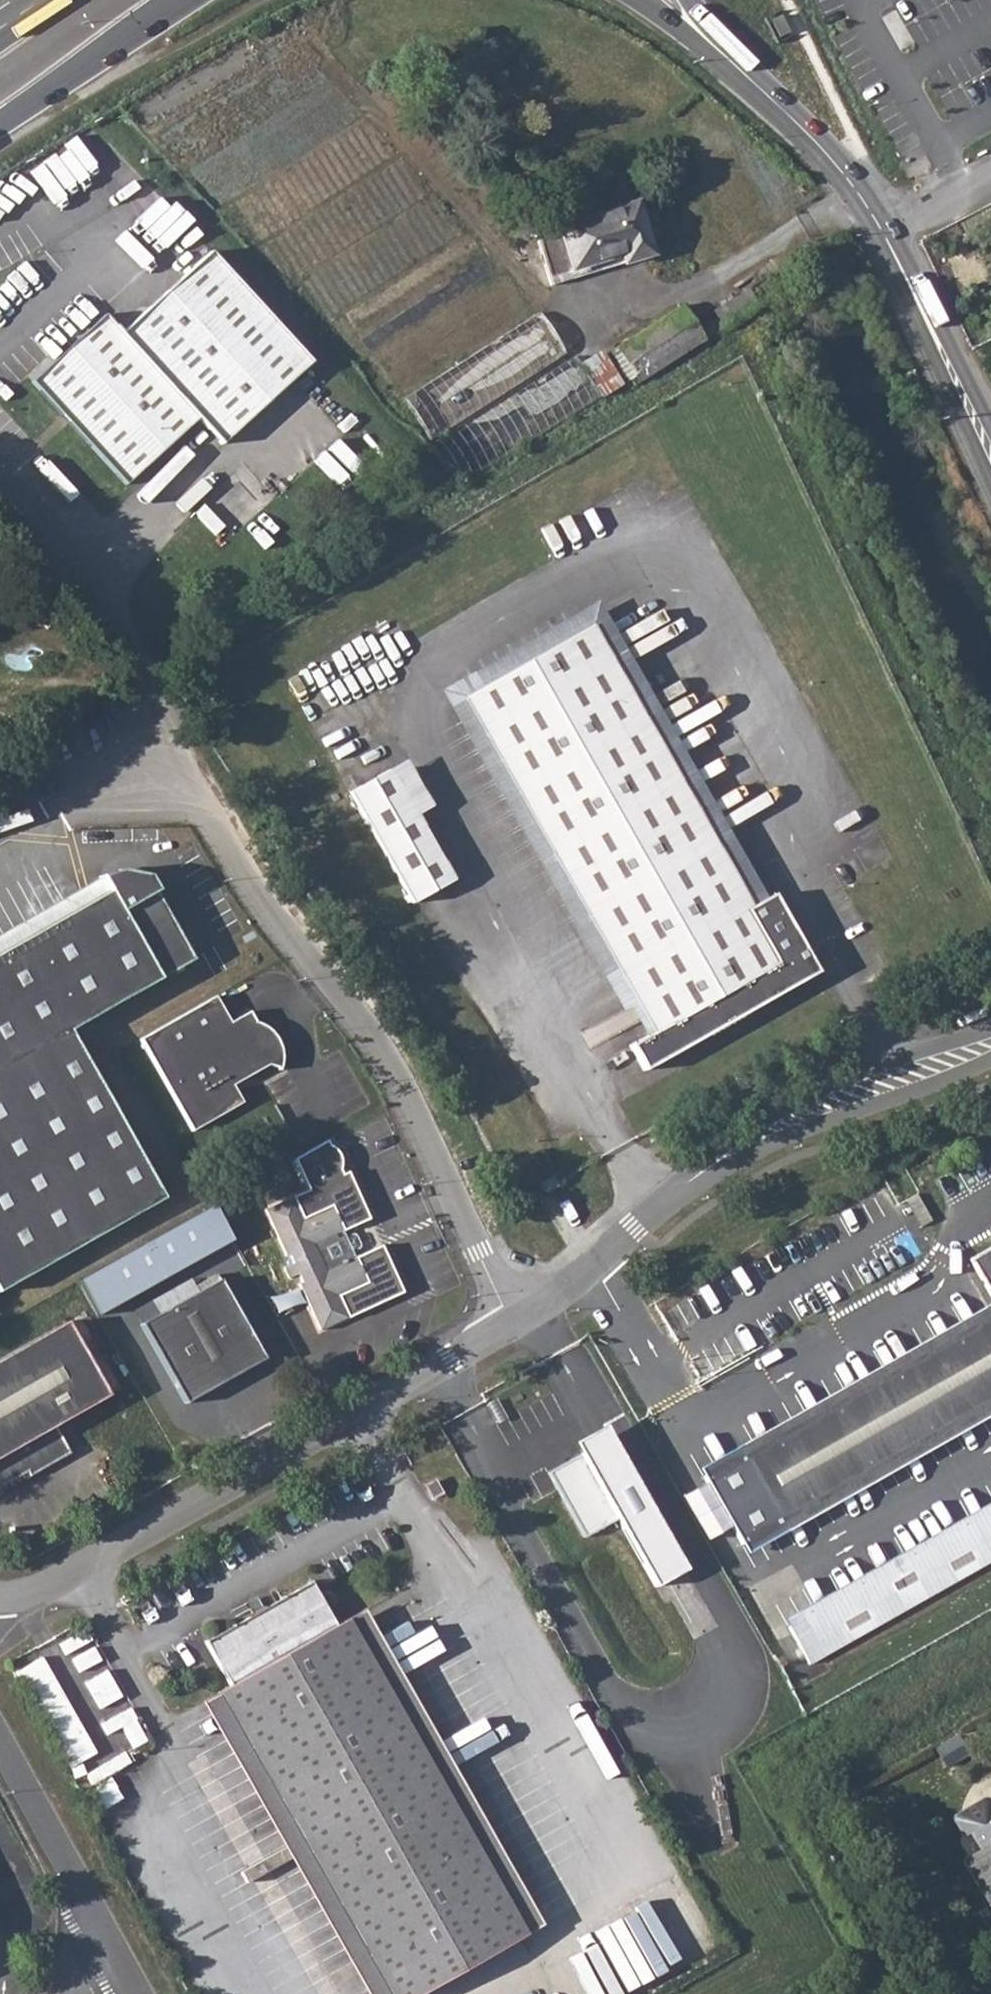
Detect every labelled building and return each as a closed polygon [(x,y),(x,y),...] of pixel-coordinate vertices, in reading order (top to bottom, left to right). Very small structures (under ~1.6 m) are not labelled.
[(553,285),(573,280),(570,271),(619,256),(623,265),(655,254),(639,203),(537,233),(553,285)] [(196,416),(203,424),(220,443),(292,377),(309,361),(209,251),(187,271),(120,332),(103,315),(31,380),(95,450),(125,482),(196,416)] [(570,271),(573,280),(623,265),(619,256),(570,271)] [(750,287),(743,291),(718,308),(721,314),(702,327),(708,337),(762,304),(756,294),(750,287)] [(684,304),(605,355),(610,360),(624,383),(628,388),(705,340),(684,304)] [(471,358),(424,388),(441,413),(558,339),(553,332),(542,314),(529,322),(501,339),(471,358)] [(610,360),(605,355),(584,369),(603,396),(624,383),(610,360)] [(458,445),(440,458),(461,481),(462,482),(494,462),(477,434),(458,445)] [(439,695),(493,792),(498,788),(504,785),(509,782),(462,702),(592,629),(634,702),(638,700),(644,696),(649,693),(597,604),(439,695)] [(462,702),(509,782),(634,702),(592,629),(462,702)] [(638,700),(634,702),(696,809),(698,808),(700,807),(705,804),(711,800),(649,693),(644,696),(638,700)] [(634,702),(509,782),(568,886),(683,816),(696,809),(634,702)] [(403,765),(388,773),(413,818),(428,809),(403,765)] [(388,773),(349,794),(386,860),(423,836),(413,818),(388,773)] [(498,788),(493,792),(552,896),(558,892),(563,890),(568,886),(509,782),(504,785),(498,788)] [(698,808),(696,809),(751,907),(766,898),(711,800),(705,804),(700,807),(698,808)] [(568,886),(630,994),(663,974),(779,907),(772,895),(766,898),(751,907),(696,809),(683,816),(568,886)] [(423,836),(386,860),(410,902),(449,880),(423,836)] [(90,1075),(66,1035),(191,961),(152,895),(155,893),(146,879),(116,873),(98,879),(106,893),(0,956),(0,1130),(90,1075)] [(558,892),(552,896),(613,1003),(630,994),(568,886),(563,890),(558,892)] [(663,974),(630,994),(651,1032),(643,1037),(629,1045),(643,1072),(817,974),(779,907),(663,974)] [(630,994),(613,1003),(618,1011),(627,1007),(643,1037),(651,1032),(630,994)] [(190,1010),(138,1041),(140,1043),(215,998),(214,996),(190,1010)] [(215,998),(140,1043),(192,1132),(206,1124),(241,1103),(232,1086),(265,1067),(280,1069),(281,1064),(281,1059),(281,1051),(280,1045),(276,1038),(273,1034),(267,1029),(255,1023),(248,1012),(230,1023),(215,998)] [(1,1296),(163,1200),(90,1075),(0,1130),(0,1294),(1,1296)] [(306,1189),(264,1209),(287,1260),(290,1258),(293,1265),(284,1269),(289,1281),(298,1276),(302,1284),(299,1285),(319,1331),(402,1291),(379,1244),(352,1257),(349,1250),(356,1248),(357,1244),(353,1235),(350,1234),(343,1237),(340,1230),(366,1218),(343,1171),(337,1174),(335,1170),(336,1163),(334,1155),(327,1148),(324,1146),(321,1141),(291,1159),(306,1189)] [(554,1176),(540,1184),(543,1190),(558,1182),(554,1176)] [(558,1182),(543,1190),(546,1195),(560,1187),(558,1182)] [(968,1259),(990,1298),(990,1245),(968,1259)] [(217,1279),(140,1323),(186,1401),(262,1356),(217,1279)] [(990,1298),(730,1454),(780,1539),(973,1426),(990,1415),(990,1405),(784,1526),(743,1458),(990,1312),(990,1300),(990,1298)] [(743,1458),(784,1526),(990,1405),(990,1312),(743,1458)] [(0,1360),(0,1488),(28,1472),(30,1477),(70,1453),(55,1426),(108,1396),(65,1323),(0,1360)] [(693,1569),(611,1421),(578,1437),(585,1452),(553,1470),(586,1538),(621,1518),(662,1588),(693,1569)] [(805,1622),(827,1658),(990,1563),(990,1512),(805,1622)] [(230,1684),(219,1690),(337,1900),(373,1881),(467,1832),(346,1618),(334,1625),(309,1582),(206,1641),(230,1684)] [(362,1609),(346,1618),(467,1832),(472,1829),(478,1826),(484,1823),(432,1732),(362,1609)] [(76,1657),(87,1676),(86,1677),(103,1708),(125,1696),(97,1646),(76,1657)] [(25,1666),(68,1767),(94,1756),(51,1655),(25,1666)] [(219,1690),(203,1699),(320,1909),(326,1906),(331,1903),(337,1900),(219,1690)] [(442,1741),(447,1751),(473,1738),(468,1727),(442,1741)] [(464,1780),(470,1791),(489,1780),(483,1769),(464,1780)] [(988,1806),(985,1806),(960,1821),(957,1824),(958,1828),(967,1843),(973,1839),(983,1855),(969,1863),(967,1869),(982,1892),(986,1893),(984,1897),(990,1908),(990,1807),(988,1806)] [(472,1829),(467,1832),(524,1933),(540,1924),(484,1823),(478,1826),(472,1829)] [(337,1900),(390,1993),(416,1993),(524,1933),(467,1832),(373,1881),(337,1900)] [(320,1909),(368,1993),(390,1993),(337,1900),(331,1903),(326,1906),(320,1909)] [(979,1923),(985,1934),(990,1931),(990,1915),(979,1923)]
